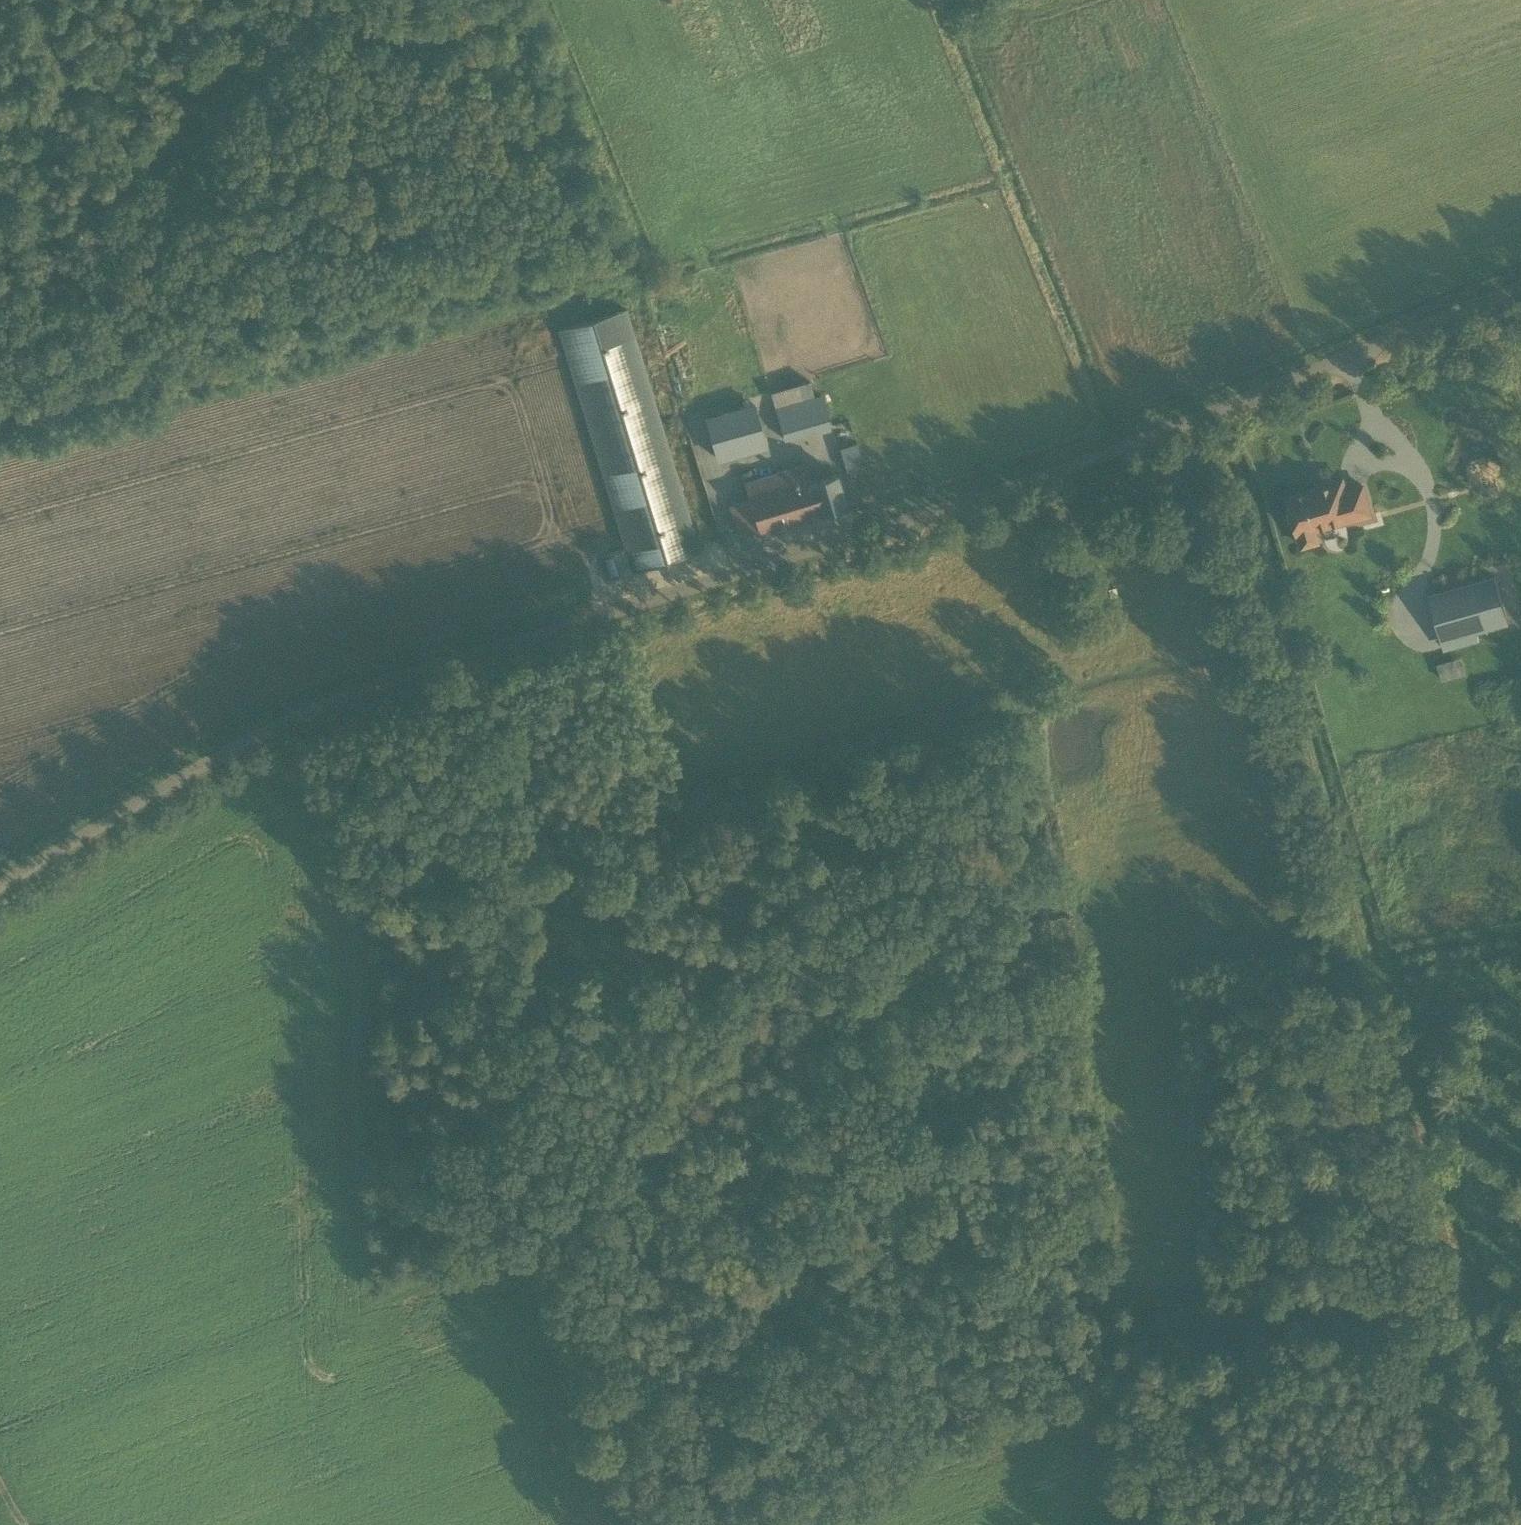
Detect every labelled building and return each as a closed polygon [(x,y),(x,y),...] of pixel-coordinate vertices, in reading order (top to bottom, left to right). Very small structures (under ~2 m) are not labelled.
[(632,569),(700,550),(627,308),(560,329),(626,548),(600,556),(607,577),(632,569)] [(799,384),(771,393),(773,401),(775,408),(806,399),(816,396),(811,381),(799,384)] [(830,424),(821,395),(816,396),(806,399),(814,429),(830,424)] [(717,458),(765,444),(756,414),(708,428),(717,458)] [(838,447),(845,471),(863,465),(856,442),(838,447)] [(810,484),(809,482),(805,468),(748,487),(751,499),(730,506),(740,536),(759,530),(760,532),(846,505),(837,474),(810,484)] [(1347,490),(1343,478),(1321,484),(1323,488),(1288,498),(1302,548),(1320,542),(1317,531),(1372,515),(1363,485),(1347,490)] [(1429,594),(1445,650),(1479,641),(1477,632),(1507,624),(1494,576),(1429,594)] [(1435,663),(1439,680),(1465,673),(1460,656),(1435,663)]
